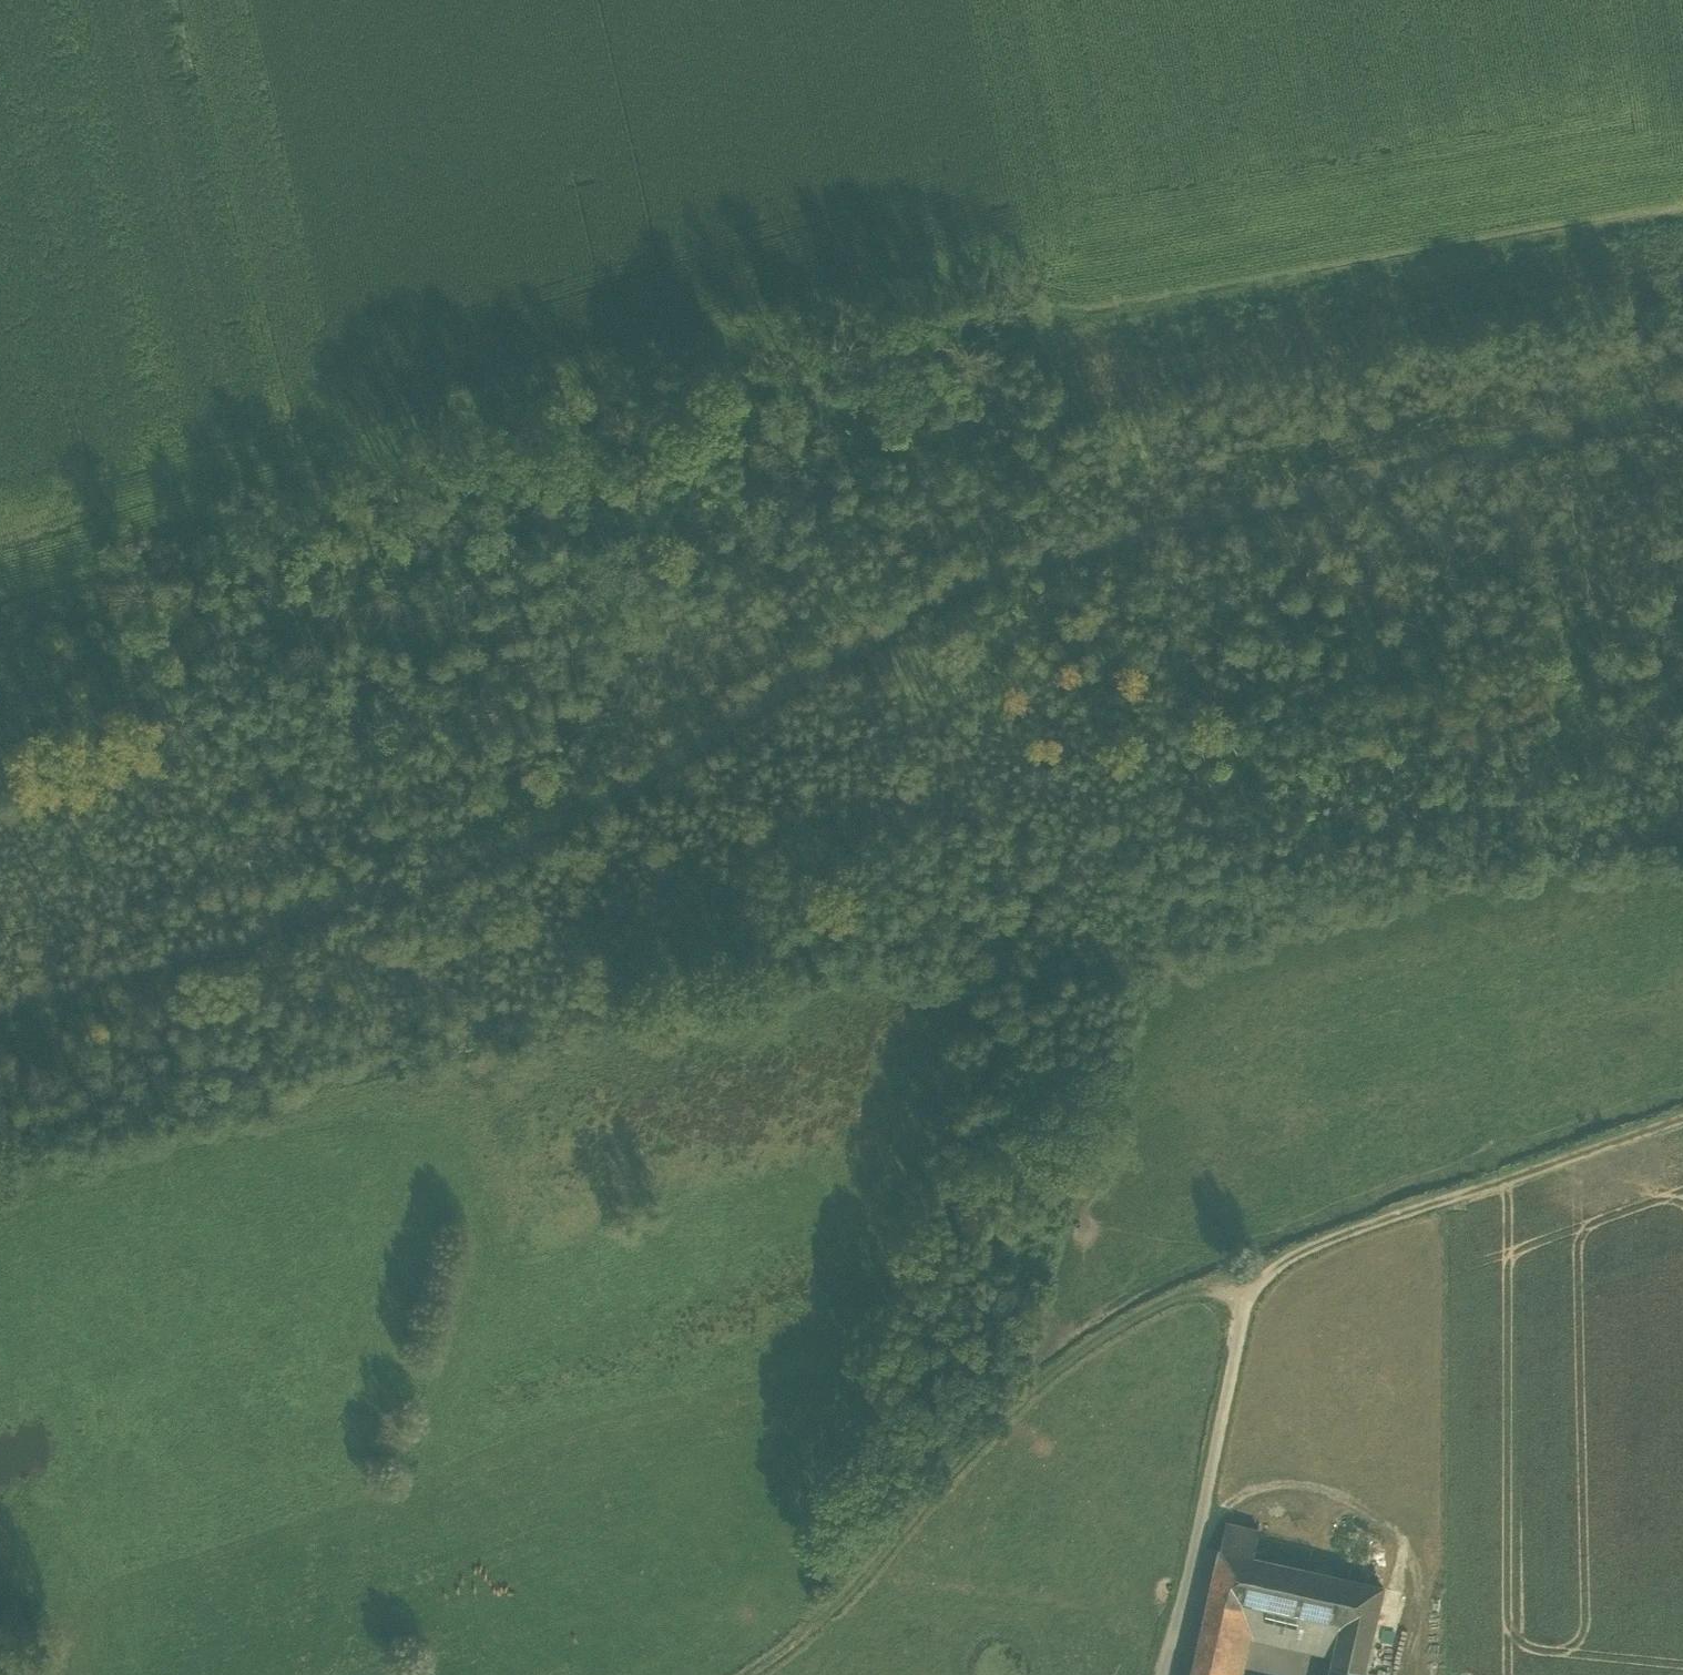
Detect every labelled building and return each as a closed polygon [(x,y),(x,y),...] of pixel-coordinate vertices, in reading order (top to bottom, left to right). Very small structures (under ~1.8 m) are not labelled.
[(1242,1604),(1263,1609),(1339,1627),(1332,1657),(1328,1673),(1339,1674),(1363,1674),(1382,1588),(1253,1558),(1259,1531),(1226,1524),(1202,1623),(1235,1631),(1242,1604)] [(1235,1631),(1249,1639),(1257,1640),(1263,1609),(1242,1604),(1235,1631)] [(1257,1640),(1332,1657),(1339,1627),(1263,1609),(1257,1640)] [(1249,1639),(1235,1631),(1202,1623),(1198,1643),(1246,1653),(1249,1639)] [(1246,1653),(1198,1643),(1190,1674),(1241,1674),(1246,1653)]
